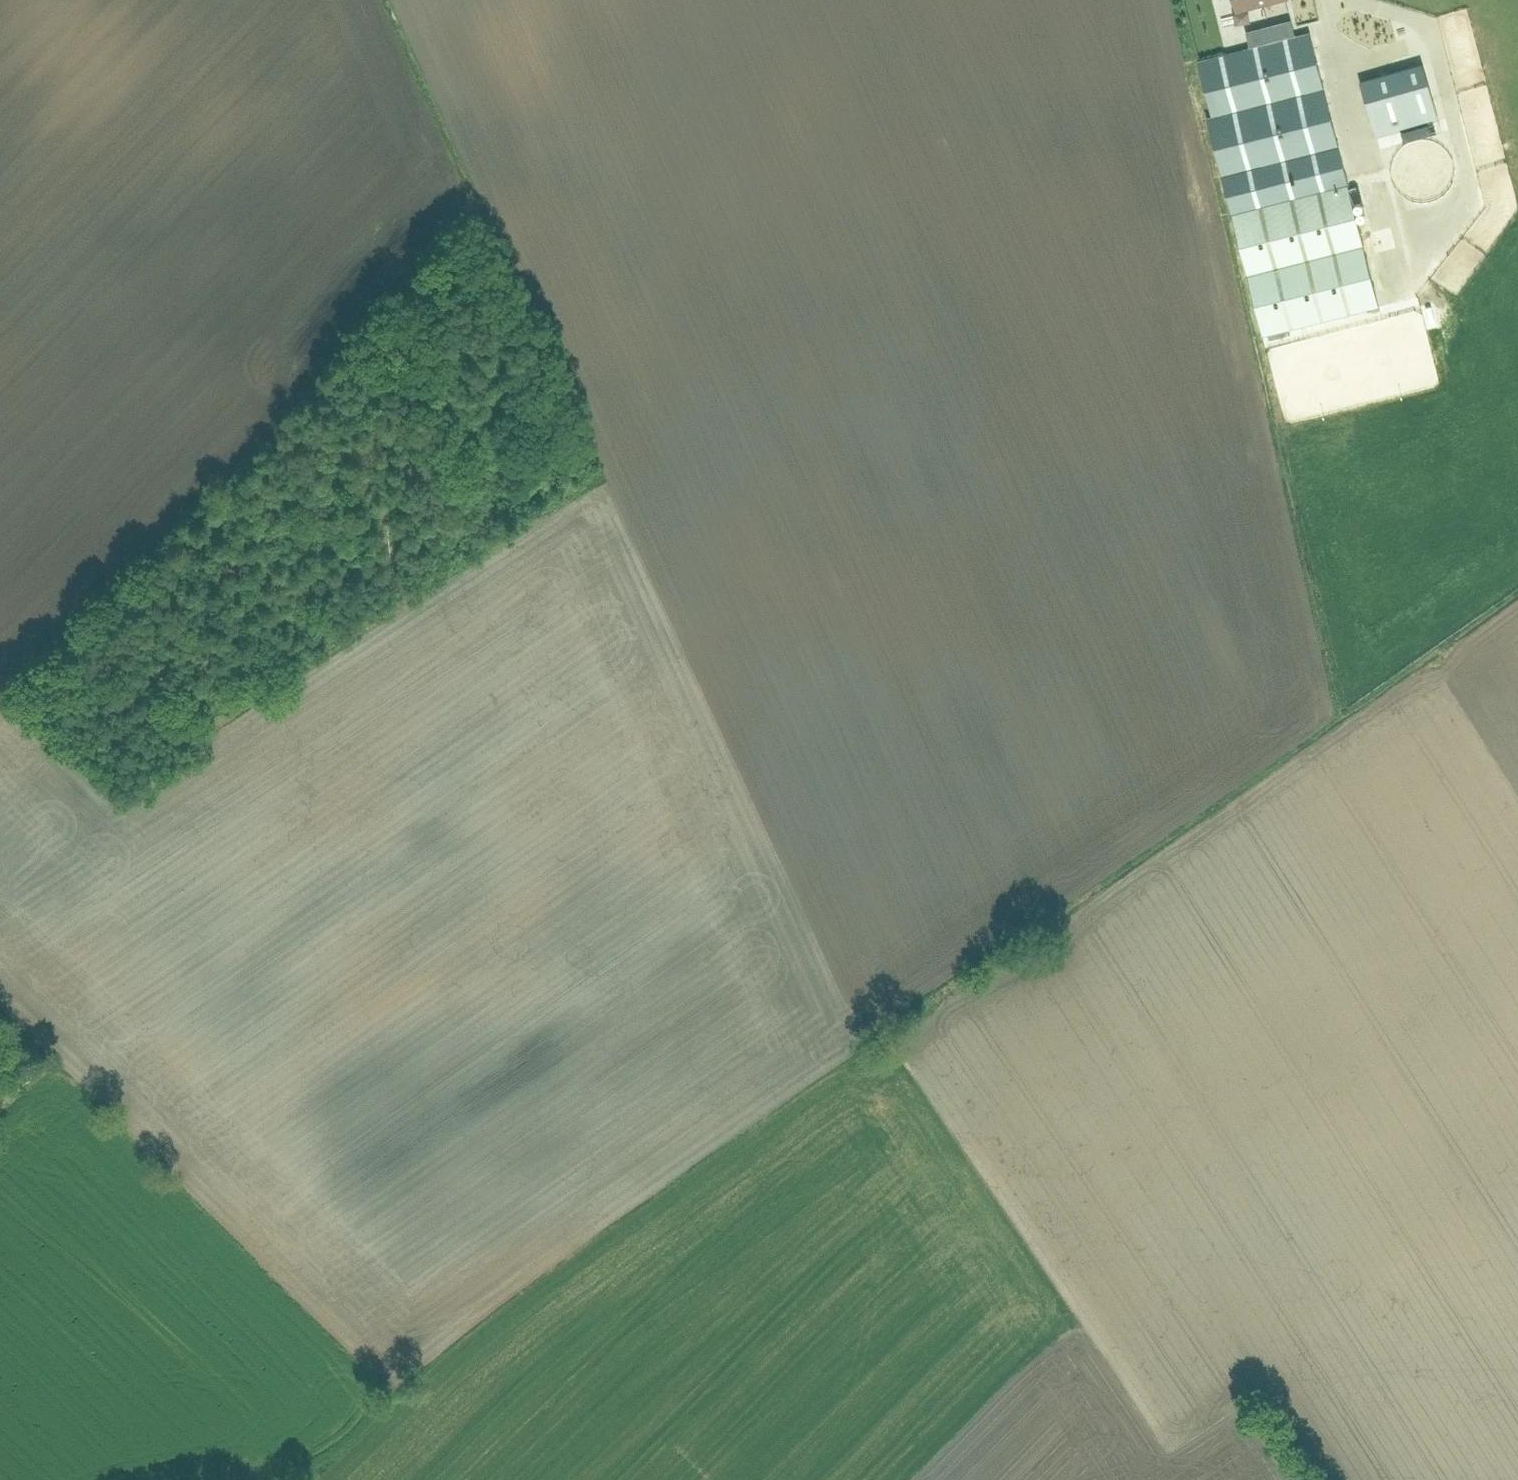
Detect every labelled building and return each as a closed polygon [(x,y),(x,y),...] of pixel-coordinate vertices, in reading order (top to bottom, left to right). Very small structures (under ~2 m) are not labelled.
[(1274,0),(1234,0),(1236,10),(1274,0)] [(1246,32),(1249,47),(1295,35),(1291,21),(1246,32)] [(1309,32),(1201,59),(1215,114),(1210,115),(1232,202),(1345,173),(1309,32)] [(1360,80),(1376,135),(1438,118),(1422,62),(1360,80)] [(1378,304),(1348,183),(1231,212),(1262,333),(1378,304)]
